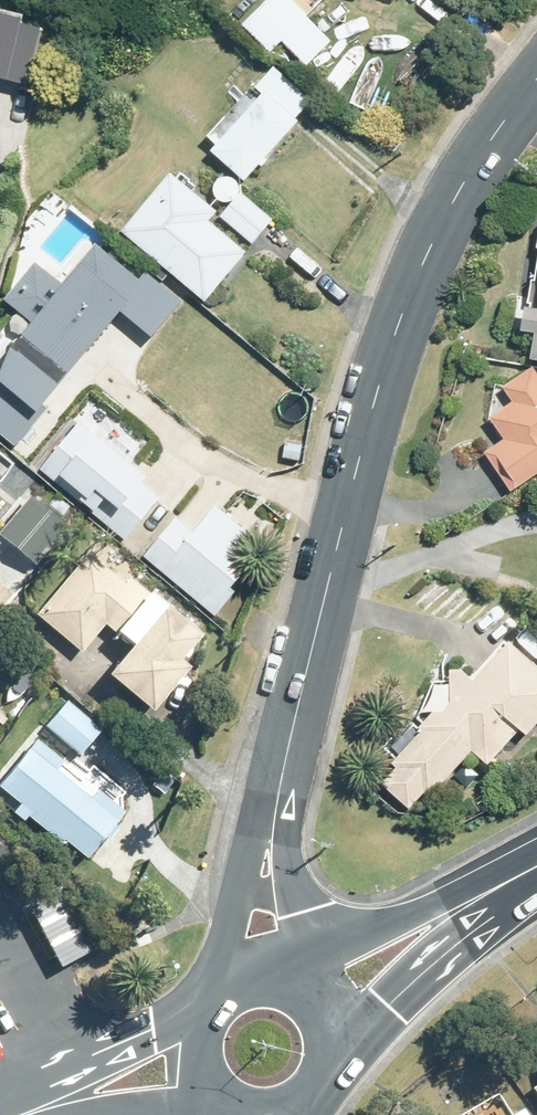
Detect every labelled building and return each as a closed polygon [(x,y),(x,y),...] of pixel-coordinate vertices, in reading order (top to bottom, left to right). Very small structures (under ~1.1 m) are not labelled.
[(330,0),(272,0),(245,27),(273,56),(284,45),(308,70),(335,44),(310,20),(330,0)] [(24,81),(41,19),(0,9),(0,75),(24,81)] [(263,95),(213,153),(248,183),(261,167),(265,169),(271,161),(269,160),(302,121),(300,119),(315,102),(276,67),(257,89),(263,95)] [(250,253),(212,221),(220,212),(175,173),(124,234),(207,304),(250,253)] [(242,193),(221,218),(253,245),(275,220),(242,193)] [(117,229),(108,238),(116,245),(124,235),(117,229)] [(16,443),(126,311),(156,336),(186,300),(150,270),(145,276),(102,240),(66,284),(41,263),(10,300),(36,322),(0,365),(0,371),(10,379),(0,390),(0,430),(16,443)] [(534,276),(530,305),(533,305),(532,309),(530,308),(526,332),(536,333),(536,277),(534,276)] [(500,416),(492,420),(508,442),(487,456),(514,495),(536,480),(536,369),(506,390),(510,395),(494,407),(500,416)] [(82,421),(43,468),(129,539),(163,498),(145,483),(150,476),(82,421)] [(74,510),(58,497),(48,510),(64,522),(74,510)] [(0,533),(0,540),(34,568),(67,529),(29,498),(0,533)] [(180,518),(147,557),(218,615),(239,590),(236,588),(247,574),(239,566),(260,540),(220,506),(198,533),(180,518)] [(104,628),(132,653),(107,681),(152,719),(189,675),(180,666),(202,640),(132,581),(126,587),(91,555),(36,617),(80,656),(104,628)] [(400,772),(386,788),(413,813),(428,797),(432,800),(475,754),(491,768),(523,732),(530,738),(536,731),(536,665),(515,644),(513,646),(508,642),(473,678),(464,671),(453,672),(453,679),(435,682),(418,720),(425,726),(422,731),(416,725),(389,755),(399,764),(396,767),(400,772)] [(46,729),(51,734),(45,741),(69,761),(75,753),(81,758),(103,732),(68,703),(46,729)] [(13,817),(24,826),(28,821),(61,847),(64,844),(86,863),(125,815),(100,794),(92,803),(56,775),(64,765),(37,744),(0,789),(0,792),(20,808),(13,817)] [(8,768),(0,760),(0,777),(8,768)] [(65,900),(35,915),(44,932),(74,916),(65,900)] [(56,955),(53,958),(60,970),(95,950),(78,921),(47,939),(56,955)]
